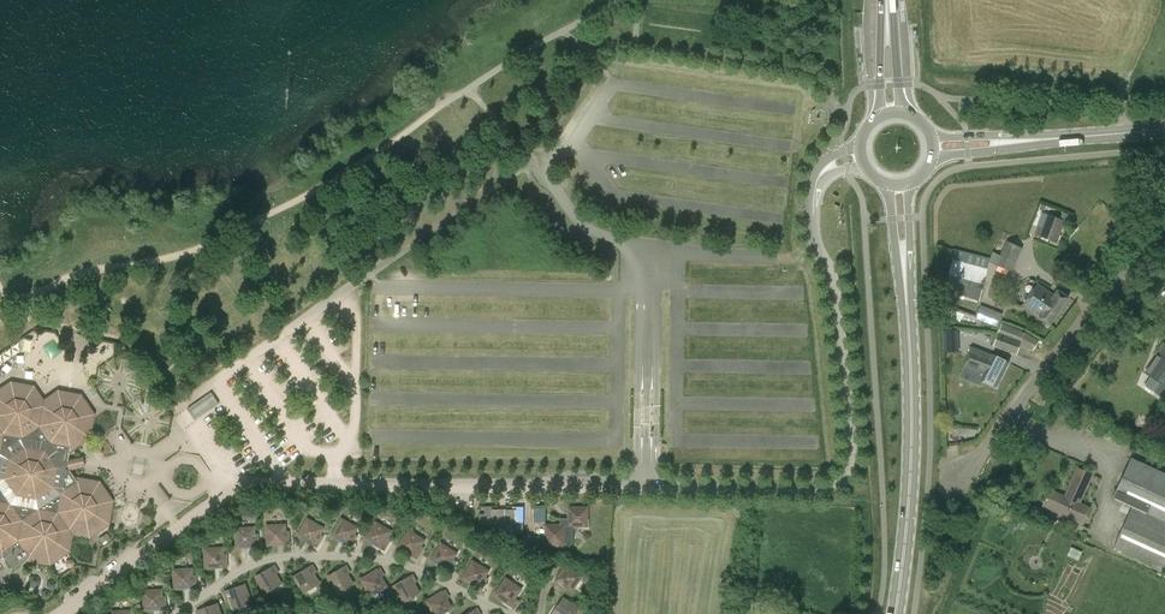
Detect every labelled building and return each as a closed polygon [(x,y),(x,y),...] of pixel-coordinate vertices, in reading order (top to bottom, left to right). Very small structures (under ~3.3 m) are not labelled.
[(972,103),(959,102),(958,112),(971,113),(972,103)] [(1048,215),(1043,229),(1038,227),(1035,235),(1057,243),(1065,221),(1048,215)] [(995,265),(1012,272),(1022,248),(1006,241),(995,265)] [(989,282),(985,281),(991,258),(955,249),(945,292),(980,301),(983,290),(987,291),(989,282)] [(1054,295),(1038,284),(1023,305),(1040,316),(1039,318),(1050,325),(1068,298),(1058,291),(1054,295)] [(1002,314),(980,305),(976,316),(950,306),(946,317),(954,320),(955,317),(980,326),(982,321),(997,327),(1002,314)] [(1026,333),(1002,324),(994,346),(1017,355),(1021,343),(1032,350),(1038,341),(1026,333)] [(943,331),(944,352),(956,352),(955,330),(943,331)] [(112,353),(112,341),(102,341),(102,352),(112,353)] [(1151,376),(1145,385),(1155,392),(1164,379),(1164,344),(1164,343),(1155,356),(1156,357),(1145,373),(1151,376)] [(993,355),(971,347),(967,356),(963,366),(983,374),(981,379),(996,387),(1009,362),(993,355)] [(1,551),(2,557),(12,571),(25,562),(29,557),(48,560),(65,549),(65,547),(67,536),(67,535),(68,529),(88,533),(104,522),(108,502),(96,485),(77,482),(68,469),(77,467),(76,463),(75,459),(67,461),(70,446),(85,435),(89,415),(78,399),(58,395),(41,406),(30,390),(11,386),(0,393),(0,551),(1,551)] [(208,394),(193,405),(187,409),(195,420),(200,416),(219,403),(212,394),(211,392),(208,394)] [(1114,498),(1132,506),(1113,548),(1164,572),(1164,474),(1131,458),(1114,498)] [(1050,489),(1043,506),(1083,524),(1090,508),(1080,503),(1093,475),(1078,468),(1065,496),(1050,489)] [(523,524),(523,507),(484,508),(484,525),(523,524)] [(587,526),(587,508),(569,507),(568,518),(560,518),(560,525),(546,525),(546,544),(564,544),(564,543),(573,543),(573,539),(573,526),(587,526)] [(545,522),(545,508),(533,509),(533,522),(545,522)] [(320,534),(323,528),(308,519),(298,536),(316,546),(323,536),(320,534)] [(354,534),(357,528),(342,519),(332,536),(350,546),(357,536),(354,534)] [(387,537),(391,531),(375,522),(365,539),(384,550),(390,539),(387,537)] [(268,545),(289,544),(289,536),(286,536),(285,525),(267,526),(268,545)] [(237,548),(258,547),(258,539),(255,539),(254,527),(236,528),(237,548)] [(418,550),(424,540),(409,530),(398,546),(416,558),(420,551),(418,550)] [(106,533),(98,538),(102,545),(111,539),(106,533)] [(530,551),(530,555),(537,556),(539,544),(532,543),(530,551)] [(450,563),(457,553),(441,544),(431,560),(449,571),(453,565),(450,563)] [(206,568),(227,567),(227,559),(223,559),(223,548),(205,548),(206,568)] [(483,581),(489,571),(473,561),(463,578),(481,589),(485,582),(483,581)] [(303,593),(319,583),(313,574),(316,572),(312,565),(294,576),(303,593)] [(572,591),(583,576),(567,565),(554,582),(561,587),(563,584),(572,591)] [(266,593),(281,584),(275,574),(278,572),(274,566),(256,577),(266,593)] [(337,593),(353,584),(347,574),(350,573),(346,566),(327,577),(330,582),(337,593)] [(371,596),(386,586),(381,577),(383,575),(379,568),(361,579),(371,596)] [(175,589),(196,588),(196,580),(193,580),(192,569),(174,569),(175,589)] [(404,602),(419,593),(413,583),(416,581),(412,575),(394,586),(404,602)] [(506,578),(495,594),(512,607),(517,600),(514,598),(521,589),(506,578)] [(234,609),(251,603),(245,584),(224,592),(227,599),(230,598),(234,609)] [(144,609),(166,609),(165,601),(162,601),(162,589),(143,590),(144,609)] [(454,610),(443,592),(427,601),(434,613),(441,613),(446,612),(447,613),(448,613),(454,610)] [(579,609),(563,598),(552,613),(576,613),(579,609)] [(217,604),(197,611),(198,613),(221,613),(217,604)]
